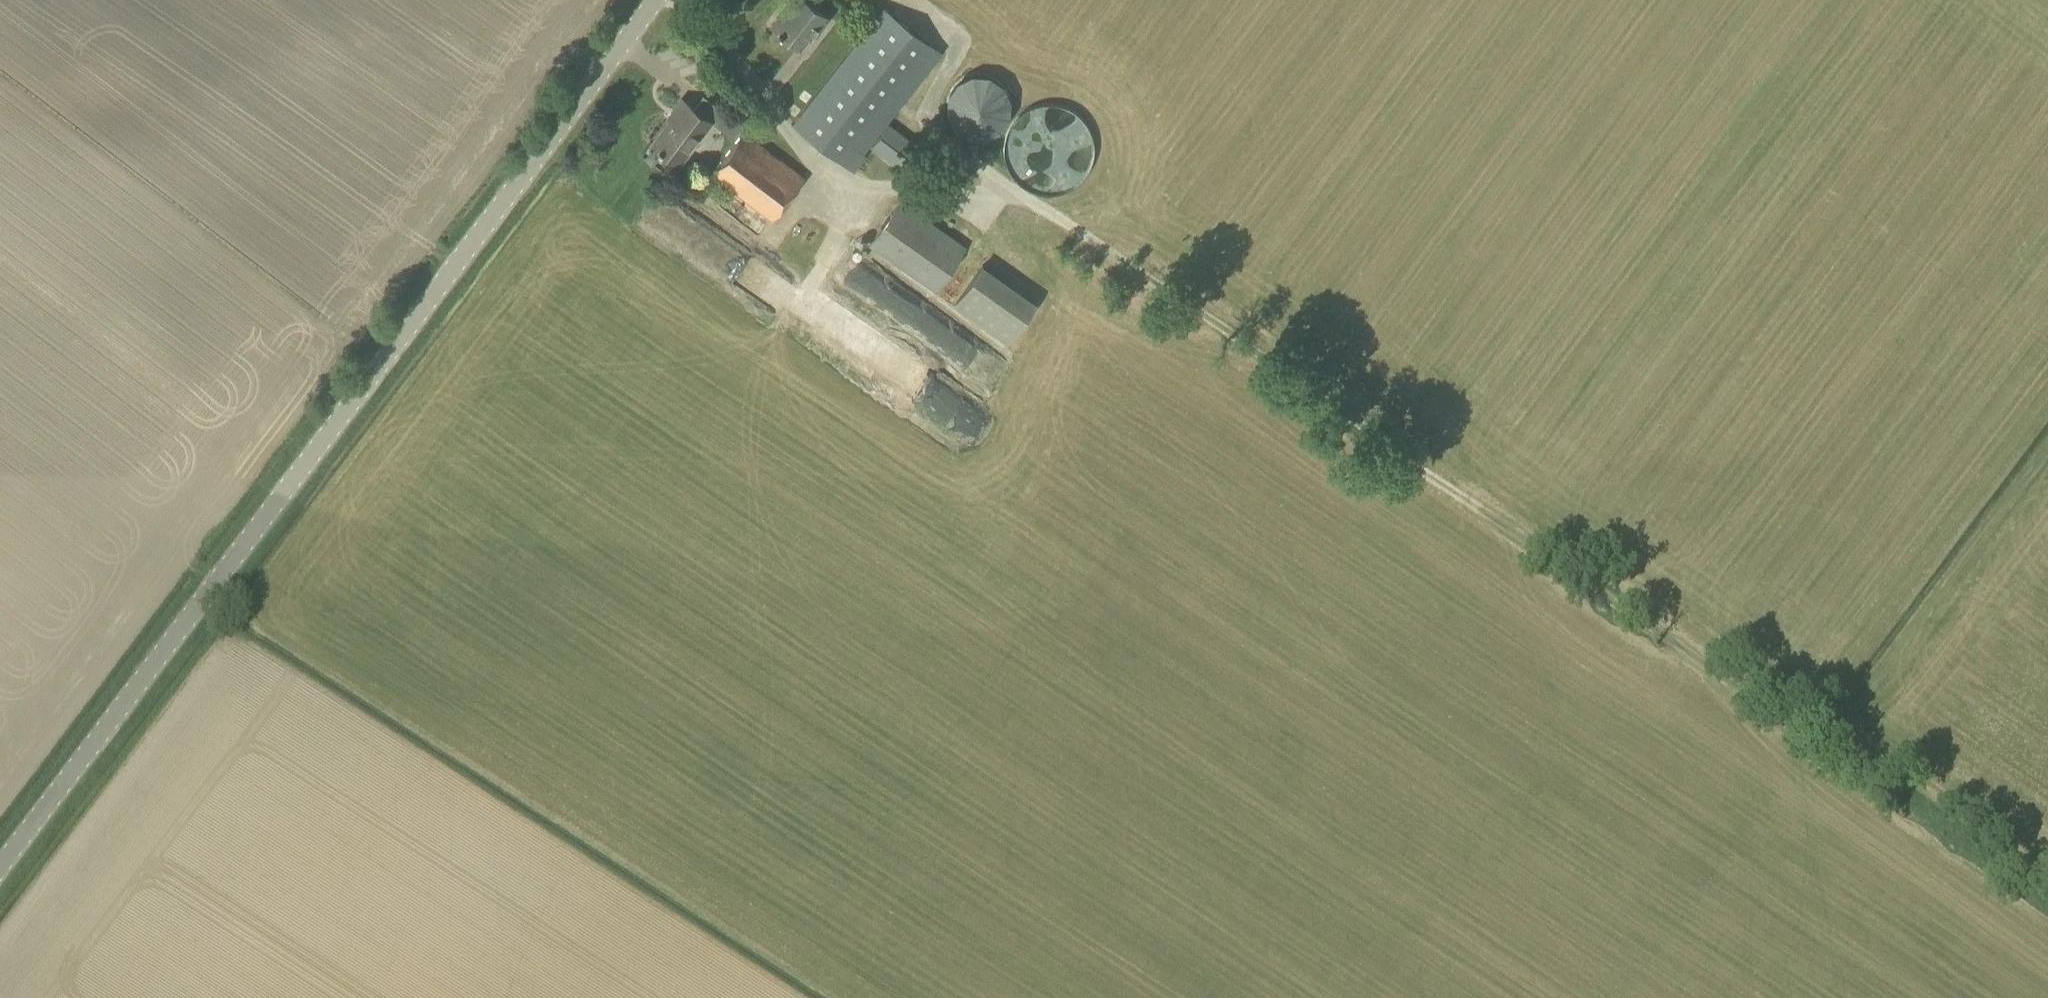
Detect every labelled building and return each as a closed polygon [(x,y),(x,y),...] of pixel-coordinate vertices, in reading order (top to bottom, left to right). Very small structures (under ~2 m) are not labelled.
[(828,17),(806,0),(790,0),(770,25),(799,47),(816,24),(820,27),(828,17)] [(854,172),(867,155),(863,152),(941,52),(884,7),(793,124),(854,172)] [(986,137),(999,130),(1009,115),(1010,97),(1003,82),(988,75),(972,73),(957,80),(947,95),(946,112),(954,126),(968,136),(986,137)] [(711,121),(681,98),(666,117),(669,120),(651,142),(678,163),(711,121)] [(721,108),(711,121),(710,121),(735,139),(745,126),(721,108)] [(910,176),(926,153),(889,123),(871,146),(910,176)] [(772,219),(793,195),(805,177),(743,130),(710,172),(772,219)] [(710,173),(704,160),(691,166),(697,179),(710,173)] [(934,292),(966,246),(899,199),(867,244),(934,292)] [(1007,343),(1036,302),(982,264),(952,305),(1007,343)] [(903,316),(917,320),(923,303),(908,299),(903,316)]
